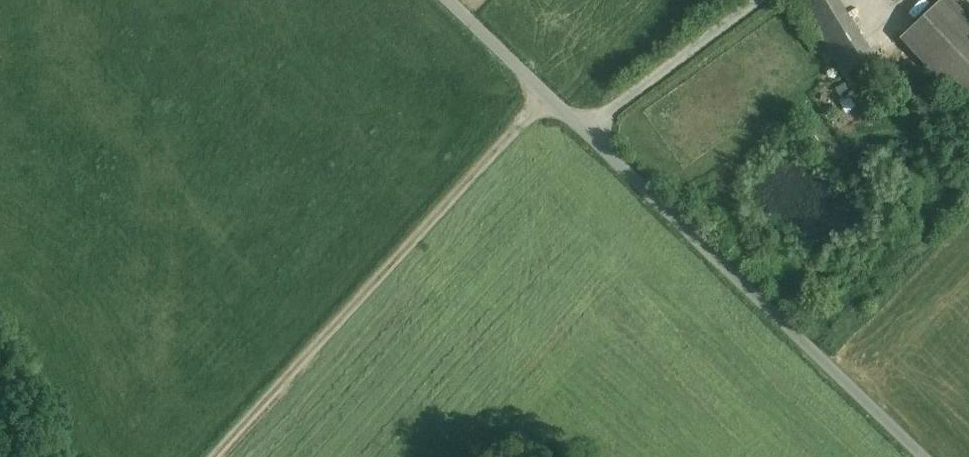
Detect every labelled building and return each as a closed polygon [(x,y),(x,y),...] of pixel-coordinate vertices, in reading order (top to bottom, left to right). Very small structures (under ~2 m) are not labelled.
[(838,0),(809,0),(803,4),(846,74),(873,58),(838,0)] [(951,0),(942,0),(902,37),(968,108),(968,20),(951,0)]
